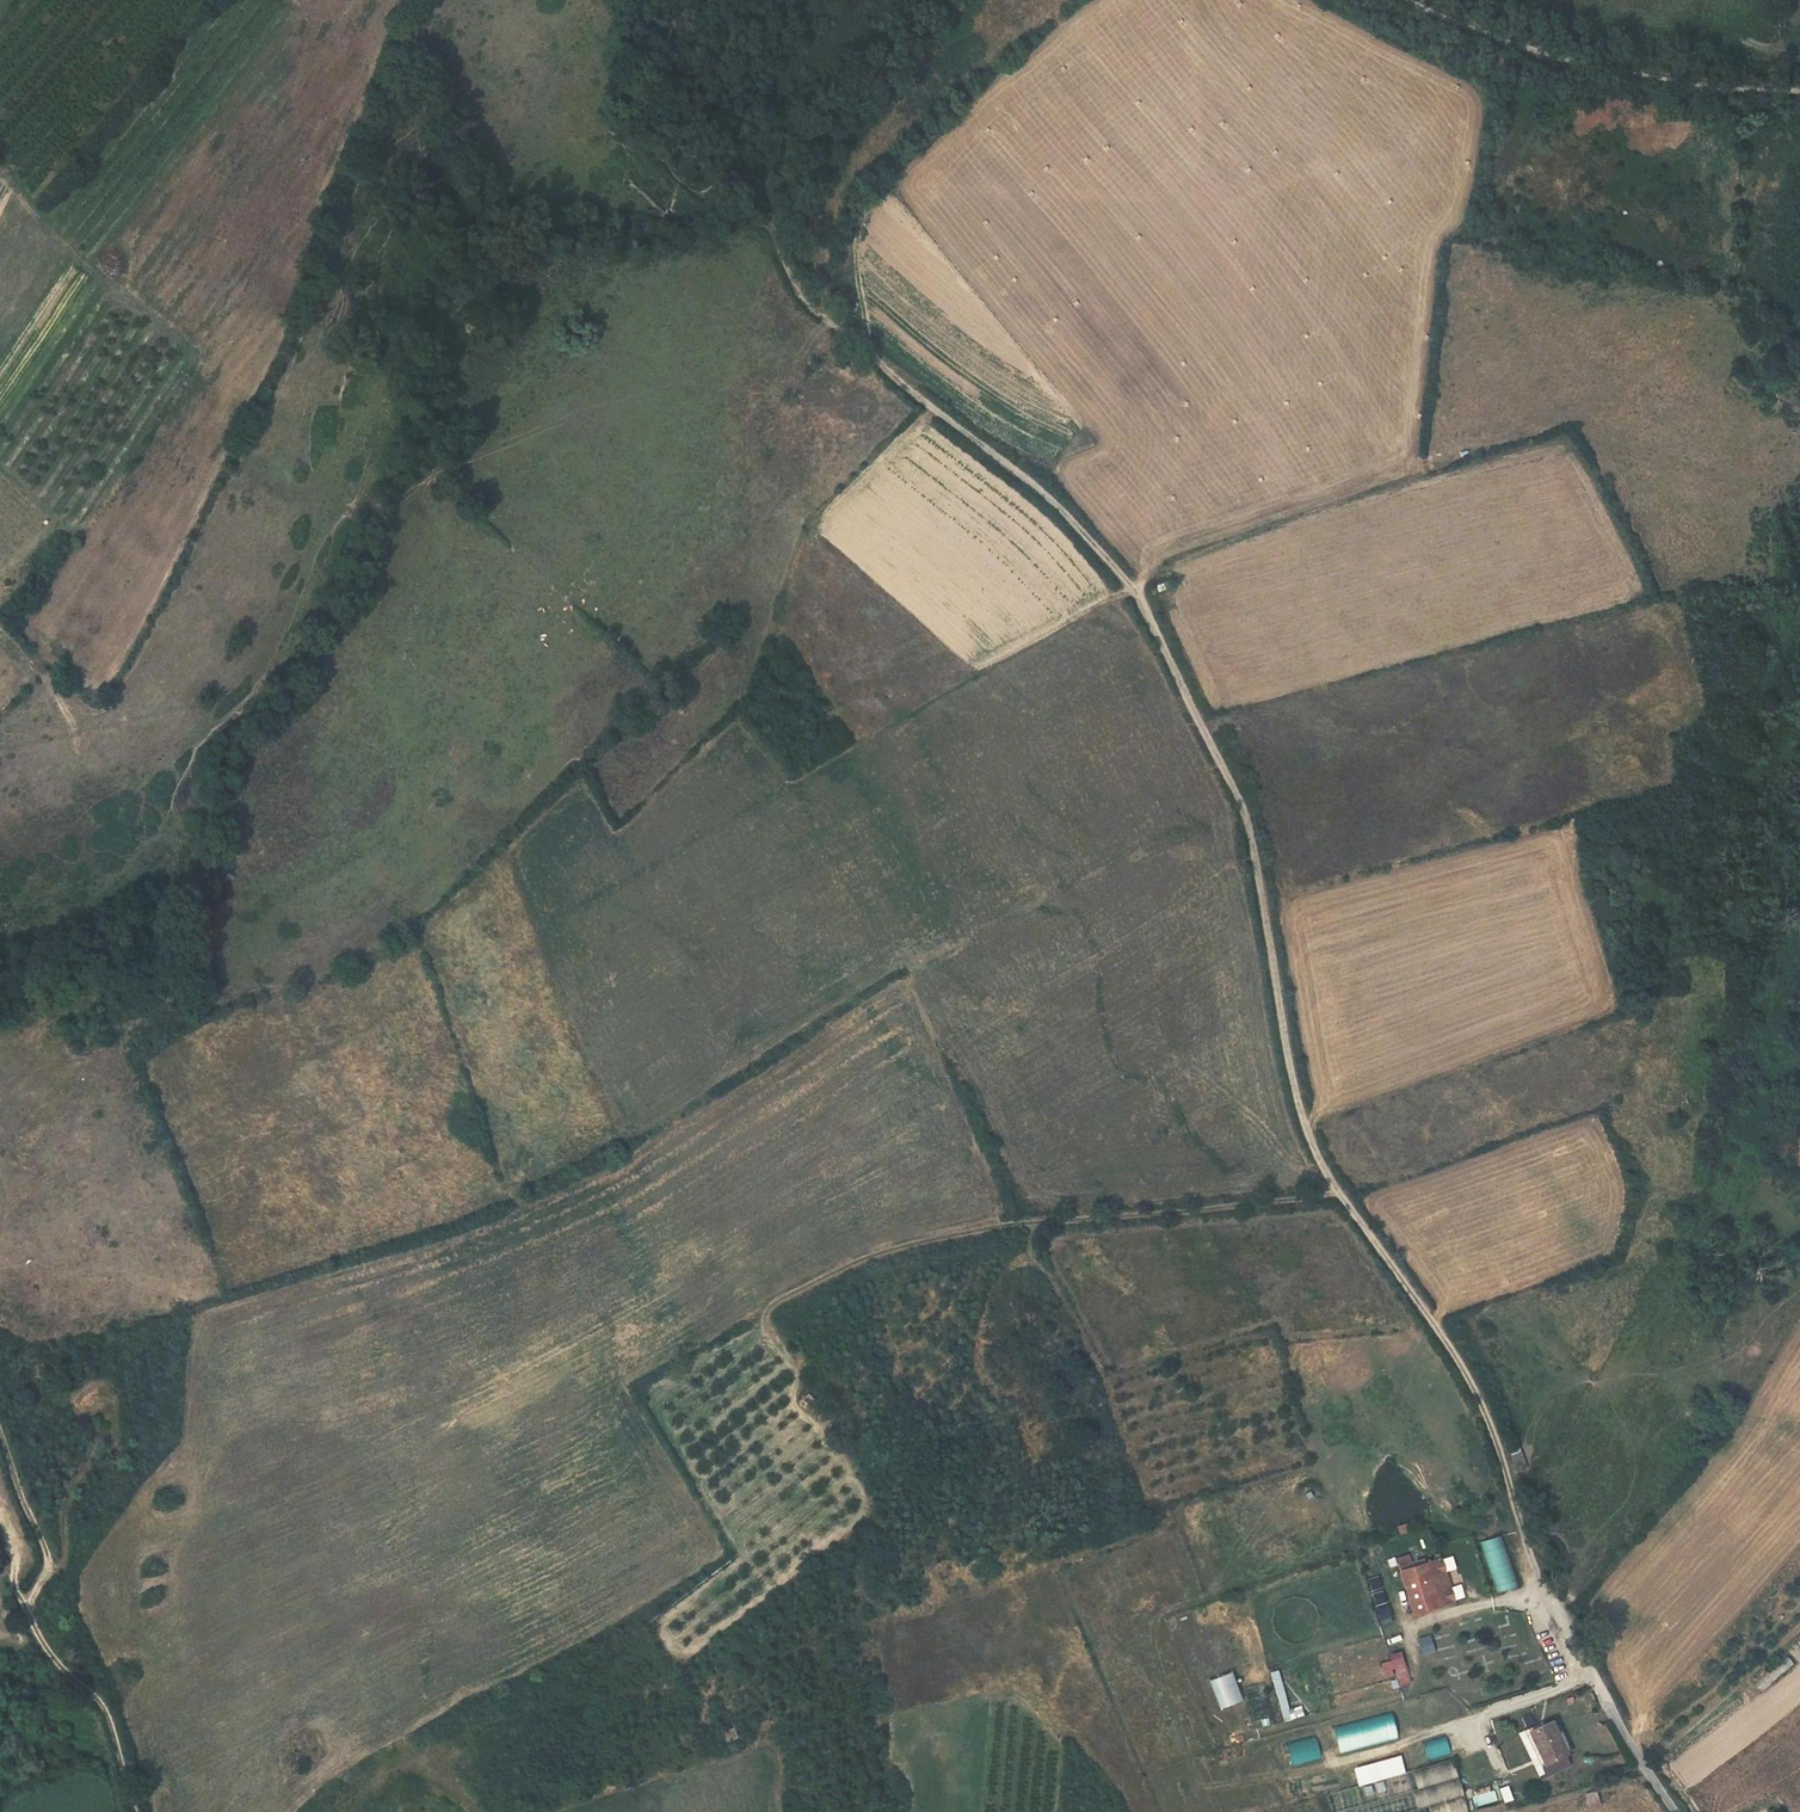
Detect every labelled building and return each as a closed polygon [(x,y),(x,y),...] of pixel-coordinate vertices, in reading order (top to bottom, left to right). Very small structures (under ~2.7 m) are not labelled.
[(814,1401),(808,1394),(801,1400),(807,1408),(814,1401)] [(1502,1536),(1481,1543),(1497,1593),(1518,1586),(1502,1536)] [(1451,1603),(1438,1560),(1401,1573),(1414,1614),(1451,1603)] [(1421,1653),(1431,1651),(1429,1638),(1418,1639),(1421,1653)] [(1381,1659),(1390,1689),(1410,1682),(1401,1653),(1381,1659)] [(1300,1706),(1289,1709),(1277,1670),(1269,1672),(1283,1721),(1302,1715),(1300,1706)] [(1232,1674),(1211,1681),(1220,1708),(1242,1700),(1232,1674)] [(1398,1738),(1391,1712),(1334,1728),(1341,1753),(1398,1738)] [(1546,1764),(1567,1753),(1551,1722),(1529,1733),(1546,1764)] [(740,1738),(735,1729),(723,1736),(729,1745),(740,1738)] [(1406,1774),(1401,1756),(1356,1769),(1360,1786),(1406,1774)] [(1412,1770),(1416,1790),(1411,1791),(1415,1810),(1430,1806),(1431,1811),(1465,1811),(1453,1760),(1412,1770)]
